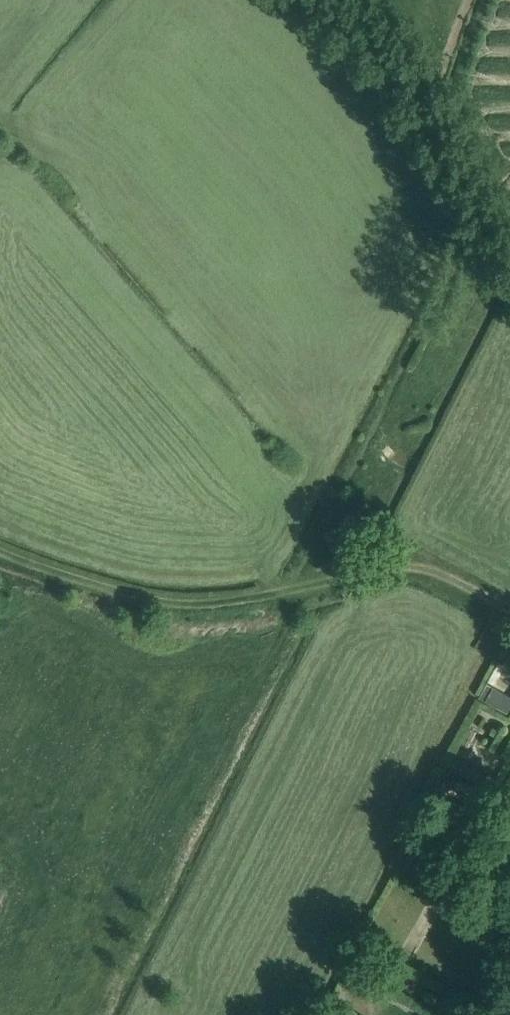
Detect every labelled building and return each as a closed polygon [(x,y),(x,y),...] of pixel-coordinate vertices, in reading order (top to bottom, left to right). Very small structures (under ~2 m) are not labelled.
[(507,712),(509,707),(509,697),(487,684),(480,697),(507,712)]
